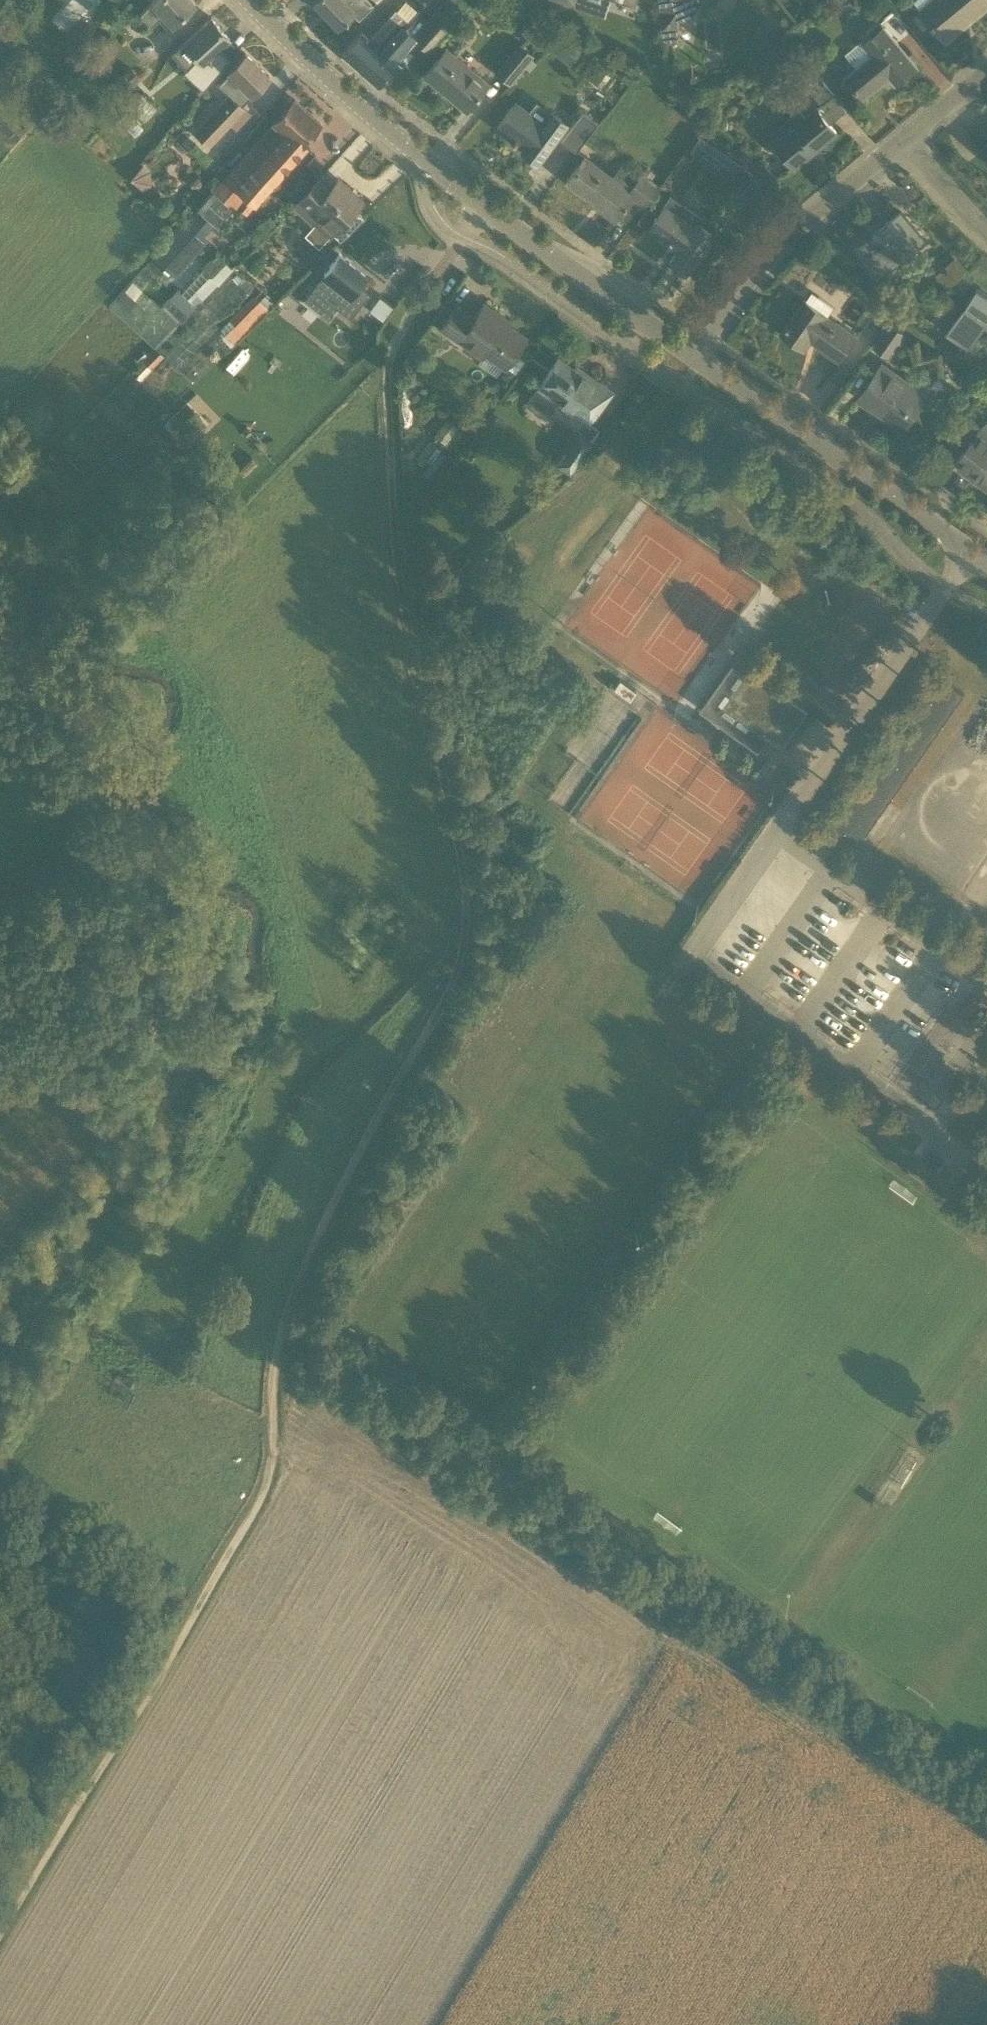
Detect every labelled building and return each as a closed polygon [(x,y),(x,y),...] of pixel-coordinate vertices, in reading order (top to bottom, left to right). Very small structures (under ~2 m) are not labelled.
[(195,1),(194,0),(152,0),(153,1),(140,13),(151,24),(163,12),(173,22),(195,1)] [(345,0),(313,0),(338,26),(355,10),(365,0),(349,0),(347,2),(345,0)] [(449,0),(445,0),(428,19),(420,12),(411,22),(404,28),(401,25),(359,69),(377,85),(397,62),(394,60),(414,37),(430,51),(463,14),(449,0)] [(986,7),(986,0),(932,0),(921,9),(947,41),(948,40),(946,38),(974,15),(975,17),(986,7)] [(404,28),(411,22),(396,8),(370,38),(361,31),(342,53),(359,69),(401,25),(404,28)] [(539,13),(521,32),(541,51),(559,33),(539,13)] [(204,92),(229,61),(216,50),(225,40),(203,21),(179,49),(194,61),(183,77),(204,92)] [(15,36),(11,32),(0,25),(0,47),(4,51),(15,36)] [(896,83),(917,65),(885,27),(864,44),(873,55),(846,77),(864,97),(890,75),(896,83)] [(562,39),(552,51),(559,56),(568,44),(562,39)] [(510,85),(520,73),(531,59),(535,55),(519,42),(495,72),(510,85)] [(467,106),(487,83),(446,48),(424,75),(447,94),(449,92),(467,106)] [(245,52),(228,69),(230,71),(219,83),(231,93),(194,132),(210,146),(231,124),(236,129),(251,113),(242,104),(270,76),(245,52)] [(814,71),(806,62),(791,74),(800,84),(804,81),(822,103),(834,93),(815,70),(814,71)] [(132,66),(114,83),(123,93),(141,77),(132,66)] [(246,214),(255,204),(308,147),(303,143),(321,123),(294,99),(212,190),(235,210),(238,207),(246,214)] [(542,124),(515,103),(497,127),(513,139),(511,141),(523,150),(522,151),(537,162),(566,123),(551,112),(542,124)] [(838,132),(817,107),(807,116),(800,107),(783,121),(790,129),(776,142),(795,164),(821,142),(822,144),(838,132)] [(580,111),(559,140),(570,148),(591,119),(580,111)] [(611,176),(584,156),(566,181),(593,200),(594,199),(602,205),(599,209),(614,220),(632,196),(644,205),(659,185),(641,171),(638,176),(621,163),(611,176)] [(730,158),(719,174),(743,191),(754,175),(730,158)] [(332,185),(321,175),(299,201),(333,232),(362,199),(338,178),(332,185)] [(695,225),(666,204),(648,229),(665,242),(665,243),(668,245),(669,242),(678,249),(670,261),(685,272),(712,234),(697,223),(695,225)] [(176,276),(209,239),(204,234),(214,223),(197,208),(153,256),(176,276)] [(924,238),(901,211),(879,230),(877,227),(874,230),(876,233),(857,249),(856,247),(855,248),(890,290),(906,276),(894,262),(924,238)] [(211,250),(175,289),(194,307),(231,267),(211,250)] [(365,274),(339,253),(313,285),(348,313),(366,292),(368,294),(369,293),(357,284),(365,274)] [(977,288),(947,331),(970,347),(986,323),(986,295),(977,288)] [(234,342),(268,309),(255,295),(230,319),(234,324),(225,333),(234,342)] [(856,336),(827,315),(806,300),(805,299),(795,314),(796,315),(790,323),(789,322),(787,325),(788,326),(785,331),(784,330),(783,331),(806,347),(813,336),(819,340),(817,343),(840,359),(856,336)] [(511,321),(484,302),(474,317),(456,305),(440,327),(483,357),(485,353),(504,366),(525,335),(509,324),(511,321)] [(890,321),(873,345),(891,357),(908,333),(890,321)] [(154,370),(166,357),(155,347),(143,359),(154,370)] [(574,368),(559,358),(529,400),(549,414),(560,399),(578,412),(576,415),(589,424),(612,391),(576,366),(574,368)] [(903,429),(928,395),(883,363),(859,396),(903,429)] [(182,441),(204,419),(186,402),(164,424),(182,441)] [(986,423),(968,448),(982,458),(970,475),(986,487),(986,422),(986,423)] [(569,473),(577,462),(565,454),(557,465),(569,473)] [(783,747),(808,711),(751,669),(725,705),(783,747)] [(858,846),(905,778),(964,693),(935,673),(828,825),(858,846)] [(937,1169),(943,1161),(928,1150),(922,1158),(937,1169)]
